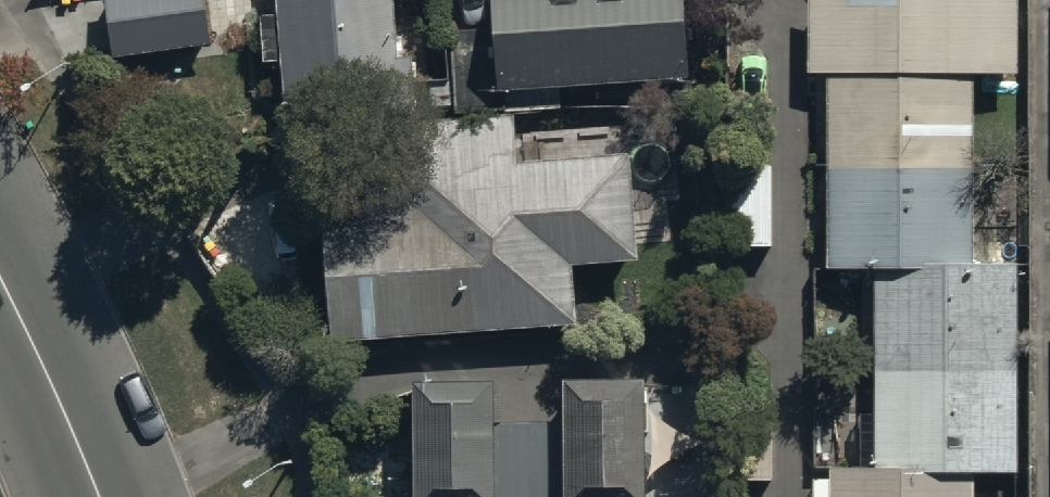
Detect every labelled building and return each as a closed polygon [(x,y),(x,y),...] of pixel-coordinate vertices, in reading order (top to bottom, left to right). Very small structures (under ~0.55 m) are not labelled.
[(111,53),(206,40),(201,0),(103,0),(111,53)] [(391,0),(264,0),(264,8),(257,8),(260,53),(279,52),(283,121),(413,113),(409,50),(394,51),(391,0)] [(498,104),(687,91),(680,0),(630,0),(631,7),(539,14),(538,0),(490,0),(498,104)] [(804,74),(809,74),(810,151),(824,151),(825,274),(870,273),(872,466),(808,467),(808,496),(968,496),(968,467),(1015,466),(1013,257),(969,257),(967,70),(1016,70),(1015,0),(804,0),(804,74)] [(623,155),(510,161),(508,112),(414,117),(417,165),(316,171),(325,335),(567,322),(564,263),(628,259),(623,155)] [(410,496),(490,496),(490,488),(559,488),(559,496),(639,496),(639,379),(557,379),(557,398),(525,398),(526,409),(489,409),(488,379),(408,380),(410,496)]
